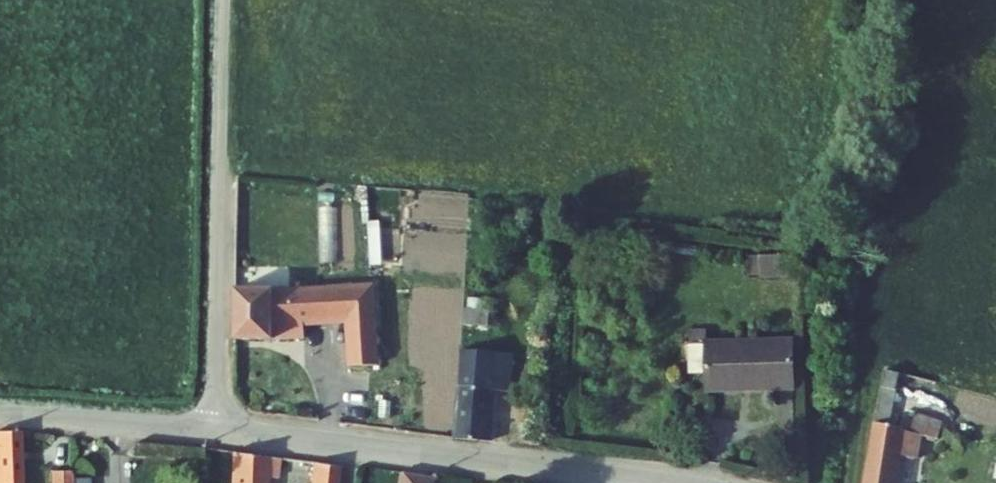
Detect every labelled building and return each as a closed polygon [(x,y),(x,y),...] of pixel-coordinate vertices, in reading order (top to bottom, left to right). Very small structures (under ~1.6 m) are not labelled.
[(758,253),(755,275),(779,279),(782,256),(758,253)] [(231,297),(230,348),(295,348),(294,334),(338,332),(341,379),(372,377),(366,296),(269,300),(263,295),(231,297)] [(465,319),(491,320),(492,303),(466,301),(465,319)] [(462,367),(459,430),(492,434),(499,348),(494,346),(494,333),(469,332),(466,368),(462,367)] [(707,387),(706,403),(791,407),(792,358),(691,355),(690,387),(707,387)] [(886,361),(882,382),(894,386),(899,365),(886,361)] [(512,362),(512,378),(541,379),(541,363),(512,362)] [(864,482),(898,482),(905,444),(914,392),(894,386),(882,382),(864,482)] [(921,395),(914,392),(905,444),(923,447),(927,429),(940,432),(945,411),(918,405),(921,395)] [(15,438),(0,438),(0,482),(16,482),(15,438)] [(280,467),(231,460),(230,482),(278,482),(280,467)] [(337,475),(310,471),(309,482),(336,482),(337,475)]
